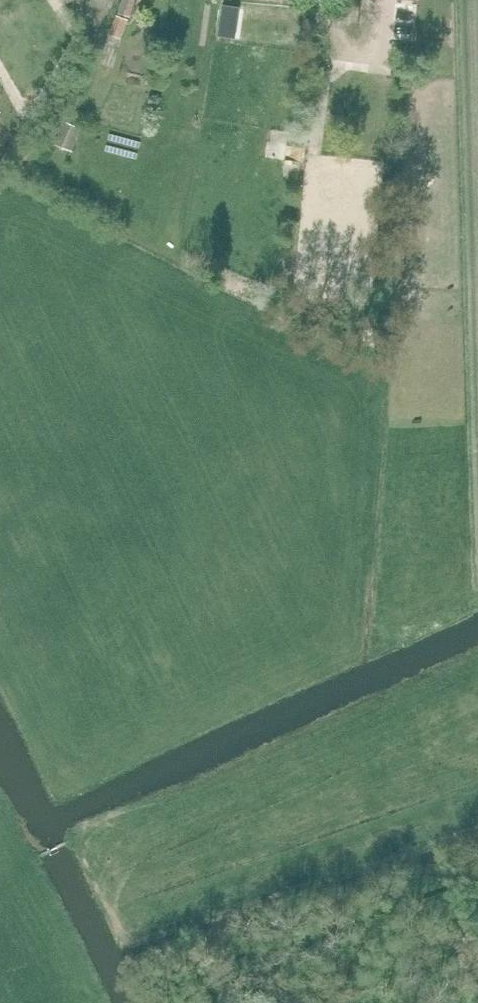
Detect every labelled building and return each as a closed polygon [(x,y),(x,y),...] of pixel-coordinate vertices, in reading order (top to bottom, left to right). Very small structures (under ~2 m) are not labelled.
[(135,0),(121,0),(117,13),(130,17),(135,0)] [(230,13),(231,3),(223,2),(222,12),(230,13)] [(120,39),(128,19),(115,15),(108,35),(120,39)] [(236,24),(220,22),(218,37),(234,39),(236,24)] [(72,152),(82,128),(56,118),(47,142),(72,152)] [(102,130),(97,147),(124,155),(129,139),(102,130)]
